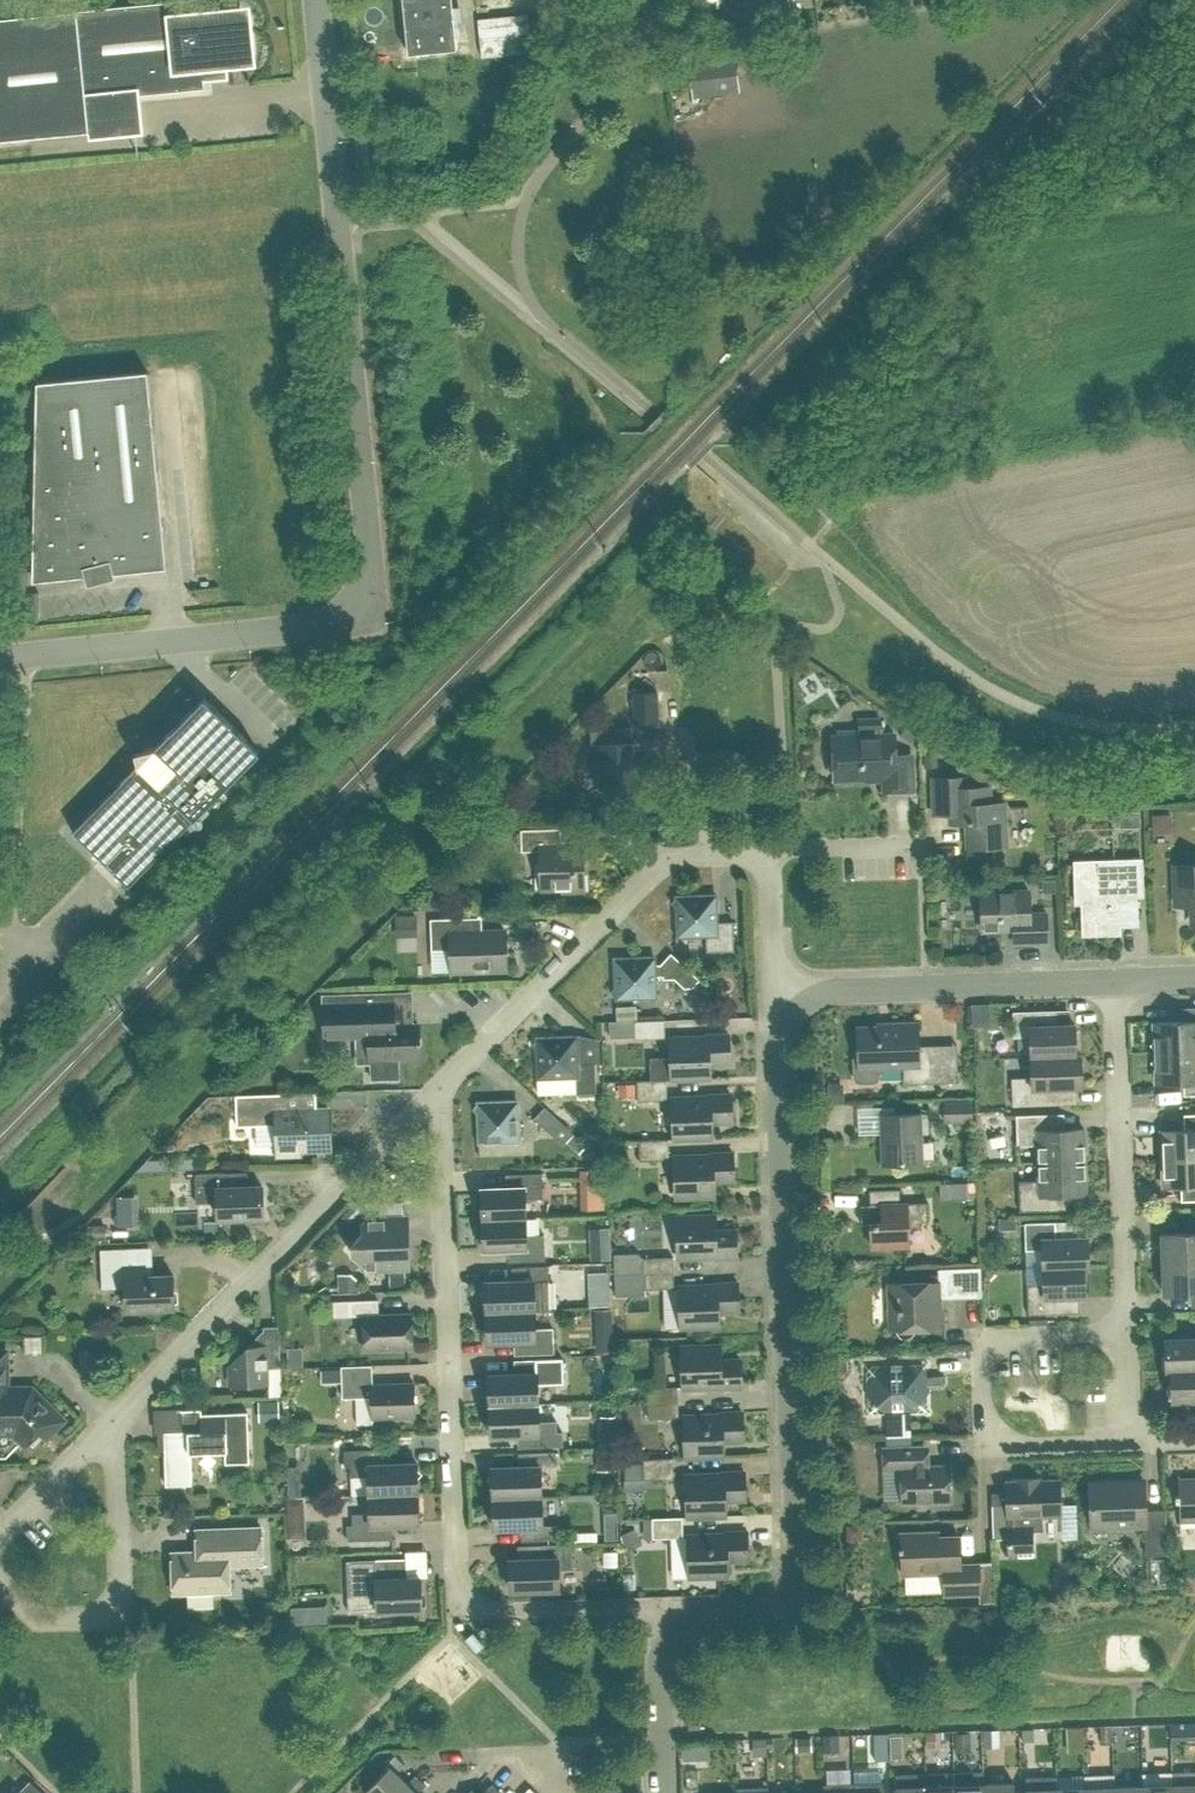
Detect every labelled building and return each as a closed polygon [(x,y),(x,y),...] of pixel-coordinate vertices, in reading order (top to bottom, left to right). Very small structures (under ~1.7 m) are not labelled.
[(211,63),(240,60),(241,60),(242,60),(243,59),(244,59),(245,58),(246,57),(247,56),(248,55),(248,54),(248,53),(249,53),(249,52),(249,51),(249,50),(249,49),(246,20),(246,19),(246,18),(245,17),(245,16),(244,16),(244,15),(243,14),(242,14),(242,13),(241,13),(240,12),(239,12),(238,12),(237,11),(236,11),(235,11),(198,15),(196,0),(177,0),(75,10),(0,17),(0,140),(89,131),(86,99),(205,88),(203,73),(212,72),(211,63)] [(409,53),(457,49),(452,0),(403,0),(409,53)] [(482,57),(532,52),(528,14),(478,19),(482,57)] [(687,52),(694,98),(740,92),(734,46),(687,52)] [(134,98),(135,111),(179,109),(179,96),(134,98)] [(395,245),(395,236),(371,237),(371,246),(395,245)] [(33,580),(167,567),(148,371),(37,382),(33,580)] [(634,692),(635,722),(659,722),(658,691),(634,692)] [(138,764),(72,831),(94,852),(94,851),(129,886),(260,752),(225,718),(226,718),(204,697),(155,747),(135,752),(138,764)] [(858,717),(859,735),(855,735),(855,733),(853,731),(840,732),(838,733),(838,747),(834,748),(835,779),(885,777),(885,790),(913,789),(912,754),(895,755),(895,734),(882,734),(881,717),(858,717)] [(646,757),(633,757),(632,727),(591,729),(592,773),(605,773),(605,790),(647,789),(646,757)] [(967,822),(967,844),(1006,843),(1005,802),(990,802),(990,786),(967,787),(966,776),(933,777),(934,813),(950,813),(950,823),(967,822)] [(562,892),(585,891),(584,844),(558,845),(557,828),(521,829),(522,851),(539,850),(541,890),(562,889),(562,892)] [(1143,896),(1141,859),(1095,860),(1096,878),(1082,878),(1082,881),(1076,881),(1076,902),(1082,901),(1084,934),(1120,933),(1120,923),(1136,922),(1136,925),(1138,925),(1136,896),(1143,896)] [(1174,865),(1176,904),(1191,903),(1192,923),(1194,923),(1194,864),(1174,865)] [(984,892),(984,911),(982,911),(983,929),(1014,928),(1014,943),(1048,942),(1047,913),(1030,913),(1029,891),(984,892)] [(675,894),(676,937),(706,936),(707,952),(735,951),(733,921),(719,921),(718,892),(675,894)] [(450,970),(507,968),(506,931),(465,932),(464,917),(431,918),(432,950),(450,949),(450,970)] [(663,975),(663,978),(675,978),(685,987),(692,987),(700,979),(671,952),(661,963),(661,964),(657,964),(656,955),(613,956),(615,1000),(658,998),(657,976),(663,975)] [(399,1077),(398,1058),(419,1057),(418,1023),(381,1024),(380,993),(323,995),(324,1026),(335,1026),(335,1037),(370,1036),(372,1078),(399,1077)] [(636,1006),(616,1007),(617,1020),(636,1019),(636,1006)] [(1194,1050),(1194,1007),(1187,1007),(1188,1021),(1154,1022),(1155,1052),(1194,1050)] [(1013,1011),(1014,1037),(1030,1036),(1031,1056),(1076,1055),(1076,1054),(1075,1024),(1047,1025),(1047,1010),(1013,1011)] [(635,1038),(665,1037),(665,1019),(634,1020),(635,1038)] [(903,1083),(943,1082),(941,1044),(918,1045),(917,1023),(879,1024),(879,1027),(858,1027),(859,1057),(853,1057),(853,1076),(855,1081),(860,1083),(874,1082),(879,1080),(880,1075),(880,1066),(903,1065),(903,1083)] [(637,1080),(667,1079),(710,1077),(710,1062),(730,1061),(729,1033),(707,1034),(707,1036),(670,1038),(671,1054),(650,1055),(651,1077),(637,1077),(637,1080)] [(576,1077),(577,1093),(596,1092),(595,1062),(580,1063),(579,1034),(535,1036),(537,1079),(576,1077)] [(1194,1094),(1194,1050),(1155,1052),(1157,1082),(1190,1081),(1191,1094),(1194,1094)] [(1054,1087),(1082,1086),(1081,1054),(1076,1054),(1076,1055),(1031,1056),(1032,1077),(1012,1077),(1013,1105),(1055,1104),(1054,1087)] [(616,1070),(616,1090),(628,1090),(628,1070),(616,1070)] [(637,1100),(668,1099),(667,1079),(637,1080),(637,1100)] [(329,1148),(331,1148),(329,1109),(288,1110),(287,1093),(236,1095),(237,1126),(276,1124),(277,1156),(301,1155),(301,1146),(329,1145),(329,1148)] [(712,1137),(712,1121),(732,1121),(731,1093),(709,1094),(709,1096),(672,1097),(674,1138),(712,1137)] [(849,1124),(871,1123),(870,1095),(847,1096),(849,1124)] [(476,1100),(478,1143),(521,1142),(519,1099),(476,1100)] [(945,1122),(974,1122),(974,1100),(945,1101),(945,1122)] [(841,1122),(842,1103),(819,1101),(817,1120),(841,1122)] [(535,1118),(563,1144),(574,1133),(545,1106),(535,1118)] [(884,1162),(921,1161),(920,1113),(882,1114),(884,1162)] [(1051,1129),(1050,1113),(1016,1115),(1017,1145),(1038,1144),(1039,1162),(1085,1160),(1084,1128),(1051,1129)] [(1184,1114),(1185,1129),(1161,1130),(1162,1158),(1194,1156),(1194,1113),(1184,1114)] [(640,1160),(670,1159),(669,1139),(639,1140),(640,1160)] [(675,1156),(676,1197),(715,1196),(714,1180),(734,1179),(733,1152),(711,1152),(712,1155),(675,1156)] [(1163,1185),(1193,1184),(1194,1200),(1194,1156),(1162,1158),(1163,1185)] [(652,1160),(654,1185),(664,1185),(663,1160),(652,1160)] [(1053,1194),(1086,1192),(1085,1160),(1039,1162),(1039,1180),(1019,1180),(1020,1211),(1054,1209),(1053,1194)] [(603,1170),(581,1171),(582,1185),(603,1185),(603,1170)] [(195,1173),(196,1202),(218,1201),(219,1218),(263,1216),(262,1185),(226,1186),(226,1172),(195,1173)] [(526,1217),(526,1198),(543,1197),(542,1172),(512,1174),(512,1187),(482,1188),(483,1218),(526,1217)] [(917,1222),(927,1221),(927,1202),(900,1203),(900,1188),(870,1190),(870,1205),(882,1205),(883,1221),(871,1222),(872,1246),(909,1245),(909,1230),(917,1222)] [(677,1216),(678,1257),(715,1256),(715,1258),(737,1257),(736,1230),(716,1231),(715,1215),(677,1216)] [(404,1244),(403,1216),(367,1217),(363,1222),(363,1231),(351,1244),(352,1253),(367,1267),(376,1267),(382,1261),(391,1269),(410,1268),(409,1244),(404,1244)] [(545,1246),(527,1246),(526,1217),(483,1218),(484,1248),(515,1247),(515,1261),(545,1260),(545,1246)] [(1025,1222),(1026,1249),(1043,1249),(1043,1268),(1084,1266),(1084,1267),(1089,1267),(1088,1237),(1056,1238),(1055,1221),(1025,1222)] [(94,1226),(94,1238),(108,1238),(108,1226),(94,1226)] [(609,1228),(589,1228),(591,1260),(611,1260),(609,1228)] [(1162,1233),(1163,1263),(1194,1262),(1194,1232),(1162,1233)] [(173,1274),(147,1275),(146,1247),(101,1249),(103,1287),(126,1286),(127,1309),(175,1307),(173,1274)] [(674,1272),(673,1256),(643,1257),(638,1253),(614,1254),(615,1274),(674,1272)] [(1163,1263),(1164,1293),(1194,1292),(1194,1262),(1163,1263)] [(330,1264),(330,1280),(348,1281),(349,1265),(330,1264)] [(535,1309),(534,1280),(549,1279),(548,1265),(518,1266),(519,1280),(485,1281),(486,1311),(535,1309)] [(1085,1295),(1084,1267),(1084,1266),(1043,1268),(1044,1284),(1027,1284),(1028,1314),(1058,1313),(1058,1296),(1085,1295)] [(939,1268),(939,1281),(888,1283),(889,1308),(896,1308),(896,1328),(897,1331),(897,1332),(898,1334),(900,1335),(902,1336),(903,1337),(905,1337),(907,1337),(908,1337),(910,1336),(912,1335),(913,1334),(914,1332),(915,1330),(915,1328),(915,1327),(944,1326),(943,1309),(937,1309),(937,1297),(982,1296),(981,1267),(939,1268)] [(644,1288),(675,1287),(674,1272),(615,1274),(615,1295),(644,1294),(644,1288)] [(679,1286),(681,1327),(719,1325),(719,1310),(739,1309),(738,1281),(718,1282),(718,1284),(679,1286)] [(365,1349),(413,1347),(412,1312),(379,1314),(378,1299),(334,1301),(334,1316),(363,1315),(365,1349)] [(553,1327),(536,1328),(535,1309),(486,1311),(487,1341),(521,1340),(521,1354),(554,1353),(553,1327)] [(248,1347),(230,1365),(231,1383),(267,1382),(266,1368),(281,1367),(279,1326),(264,1326),(264,1346),(248,1347)] [(1167,1370),(1172,1370),(1172,1369),(1194,1368),(1194,1338),(1166,1339),(1167,1370)] [(720,1345),(681,1346),(683,1387),(720,1386),(720,1388),(742,1387),(741,1360),(721,1360),(720,1345)] [(6,1381),(6,1352),(0,1352),(0,1431),(14,1431),(27,1444),(40,1431),(46,1437),(63,1419),(41,1397),(39,1398),(29,1388),(3,1388),(3,1382),(6,1381)] [(539,1402),(538,1373),(564,1372),(563,1358),(522,1359),(522,1373),(489,1374),(490,1404),(539,1402)] [(846,1358),(833,1358),(834,1373),(847,1372),(846,1358)] [(928,1387),(941,1387),(945,1383),(945,1376),(932,1376),(928,1381),(927,1366),(928,1366),(929,1365),(929,1364),(929,1363),(928,1362),(927,1361),(926,1361),(925,1361),(925,1362),(924,1363),(869,1365),(868,1364),(867,1363),(866,1363),(865,1363),(865,1364),(864,1365),(864,1366),(865,1367),(865,1368),(866,1368),(868,1412),(867,1412),(866,1412),(866,1414),(866,1415),(867,1416),(868,1416),(869,1416),(870,1416),(870,1415),(871,1414),(926,1412),(926,1413),(927,1414),(928,1414),(929,1414),(930,1413),(930,1412),(930,1411),(930,1410),(929,1410),(929,1409),(928,1387)] [(415,1416),(414,1382),(373,1384),(372,1365),(342,1366),(343,1397),(372,1396),(373,1417),(415,1416)] [(1172,1369),(1172,1370),(1173,1399),(1194,1398),(1194,1368),(1172,1369)] [(678,1386),(648,1387),(648,1403),(679,1402),(678,1386)] [(557,1420),(539,1421),(539,1402),(490,1404),(491,1434),(524,1433),(525,1447),(563,1445),(563,1431),(557,1432),(557,1420)] [(649,1418),(679,1417),(679,1402),(648,1403),(649,1418)] [(181,1430),(164,1431),(166,1485),(192,1484),(191,1452),(225,1451),(225,1463),(249,1462),(248,1412),(202,1413),(202,1408),(180,1409),(181,1430)] [(684,1415),(685,1457),(724,1455),(723,1440),(743,1439),(742,1411),(721,1412),(721,1414),(684,1415)] [(884,1468),(901,1467),(903,1502),(950,1500),(949,1465),(927,1466),(927,1446),(883,1448),(884,1468)] [(351,1476),(369,1476),(369,1494),(418,1492),(417,1462),(383,1463),(383,1448),(344,1450),(345,1465),(351,1465),(351,1476)] [(542,1495),(541,1466),(555,1465),(555,1451),(525,1452),(525,1466),(492,1467),(493,1497),(542,1495)] [(644,1479),(674,1477),(673,1457),(643,1458),(644,1479)] [(686,1475),(687,1516),(726,1515),(725,1499),(746,1498),(745,1471),(723,1472),(723,1474),(686,1475)] [(1179,1480),(1179,1475),(1178,1475),(1179,1494),(1176,1494),(1176,1500),(1179,1500),(1180,1534),(1181,1534),(1181,1519),(1194,1519),(1194,1479),(1179,1480)] [(1146,1524),(1147,1554),(1166,1553),(1164,1510),(1146,1510),(1144,1481),(1111,1482),(1111,1478),(1092,1479),(1092,1482),(1090,1483),(1092,1525),(1146,1524)] [(1043,1516),(1060,1515),(1061,1525),(1062,1525),(1061,1479),(1006,1481),(1007,1504),(992,1504),(993,1538),(1008,1538),(1009,1556),(1034,1555),(1033,1531),(1043,1530),(1043,1516)] [(663,1485),(664,1505),(677,1505),(676,1484),(663,1485)] [(386,1524),(419,1522),(418,1492),(369,1494),(370,1513),(352,1513),(353,1524),(347,1525),(348,1540),(386,1538),(386,1524)] [(494,1527),(527,1526),(528,1540),(558,1539),(558,1524),(543,1525),(542,1495),(493,1497),(494,1527)] [(653,1538),(683,1537),(683,1516),(652,1517),(653,1538)] [(262,1527),(197,1529),(197,1551),(172,1552),(174,1592),(188,1592),(189,1604),(194,1607),(211,1606),(216,1603),(216,1591),(230,1590),(229,1564),(263,1563),(262,1527)] [(747,1531),(725,1532),(725,1534),(688,1535),(689,1576),(728,1575),(727,1559),(748,1559),(747,1531)] [(945,1594),(980,1592),(979,1564),(960,1564),(959,1535),(929,1536),(929,1532),(901,1533),(902,1545),(899,1545),(899,1550),(902,1550),(903,1573),(944,1572),(945,1594)] [(543,1558),(510,1559),(511,1590),(560,1588),(559,1569),(573,1568),(573,1543),(543,1544),(543,1558)] [(406,1558),(362,1559),(352,1559),(348,1564),(349,1592),(353,1595),(377,1594),(377,1610),(422,1608),(421,1577),(406,1577),(406,1558)] [(1191,1577),(1179,1578),(1179,1595),(1191,1595),(1191,1577)] [(700,1710),(688,1710),(689,1728),(701,1727),(700,1710)] [(926,1733),(926,1749),(935,1749),(935,1733),(926,1733)] [(970,1734),(955,1734),(955,1750),(970,1749),(970,1734)] [(901,1735),(889,1736),(890,1758),(902,1757),(901,1735)] [(692,1745),(680,1746),(680,1761),(693,1761),(692,1745)] [(387,1763),(389,1766),(365,1790),(368,1792),(405,1792),(411,1786),(408,1783),(397,1772),(405,1764),(395,1754),(387,1763)] [(984,1784),(983,1771),(955,1772),(955,1792),(984,1792),(984,1784)] [(1171,1772),(1172,1792),(1194,1792),(1194,1771),(1171,1772)] [(955,1772),(926,1773),(926,1792),(955,1792),(955,1772)] [(1143,1785),(1143,1792),(1172,1792),(1171,1772),(1143,1773),(1143,1785)] [(926,1773),(895,1774),(896,1792),(926,1792),(926,1773)] [(417,1792),(426,1784),(416,1774),(408,1783),(411,1786),(405,1792),(418,1792),(417,1792)] [(1086,1787),(1086,1792),(1115,1792),(1114,1786),(1114,1774),(1085,1775),(1086,1787)] [(1056,1776),(1026,1777),(1027,1792),(1057,1792),(1057,1788),(1056,1776)] [(19,1791),(17,1792),(44,1792),(30,1780),(19,1791)] [(884,1782),(853,1783),(854,1792),(884,1792),(884,1782)] [(1014,1782),(984,1784),(984,1792),(1014,1792),(1014,1782)] [(853,1783),(824,1784),(825,1792),(854,1792),(853,1783)] [(484,1792),(502,1792),(492,1784),(484,1792)]
